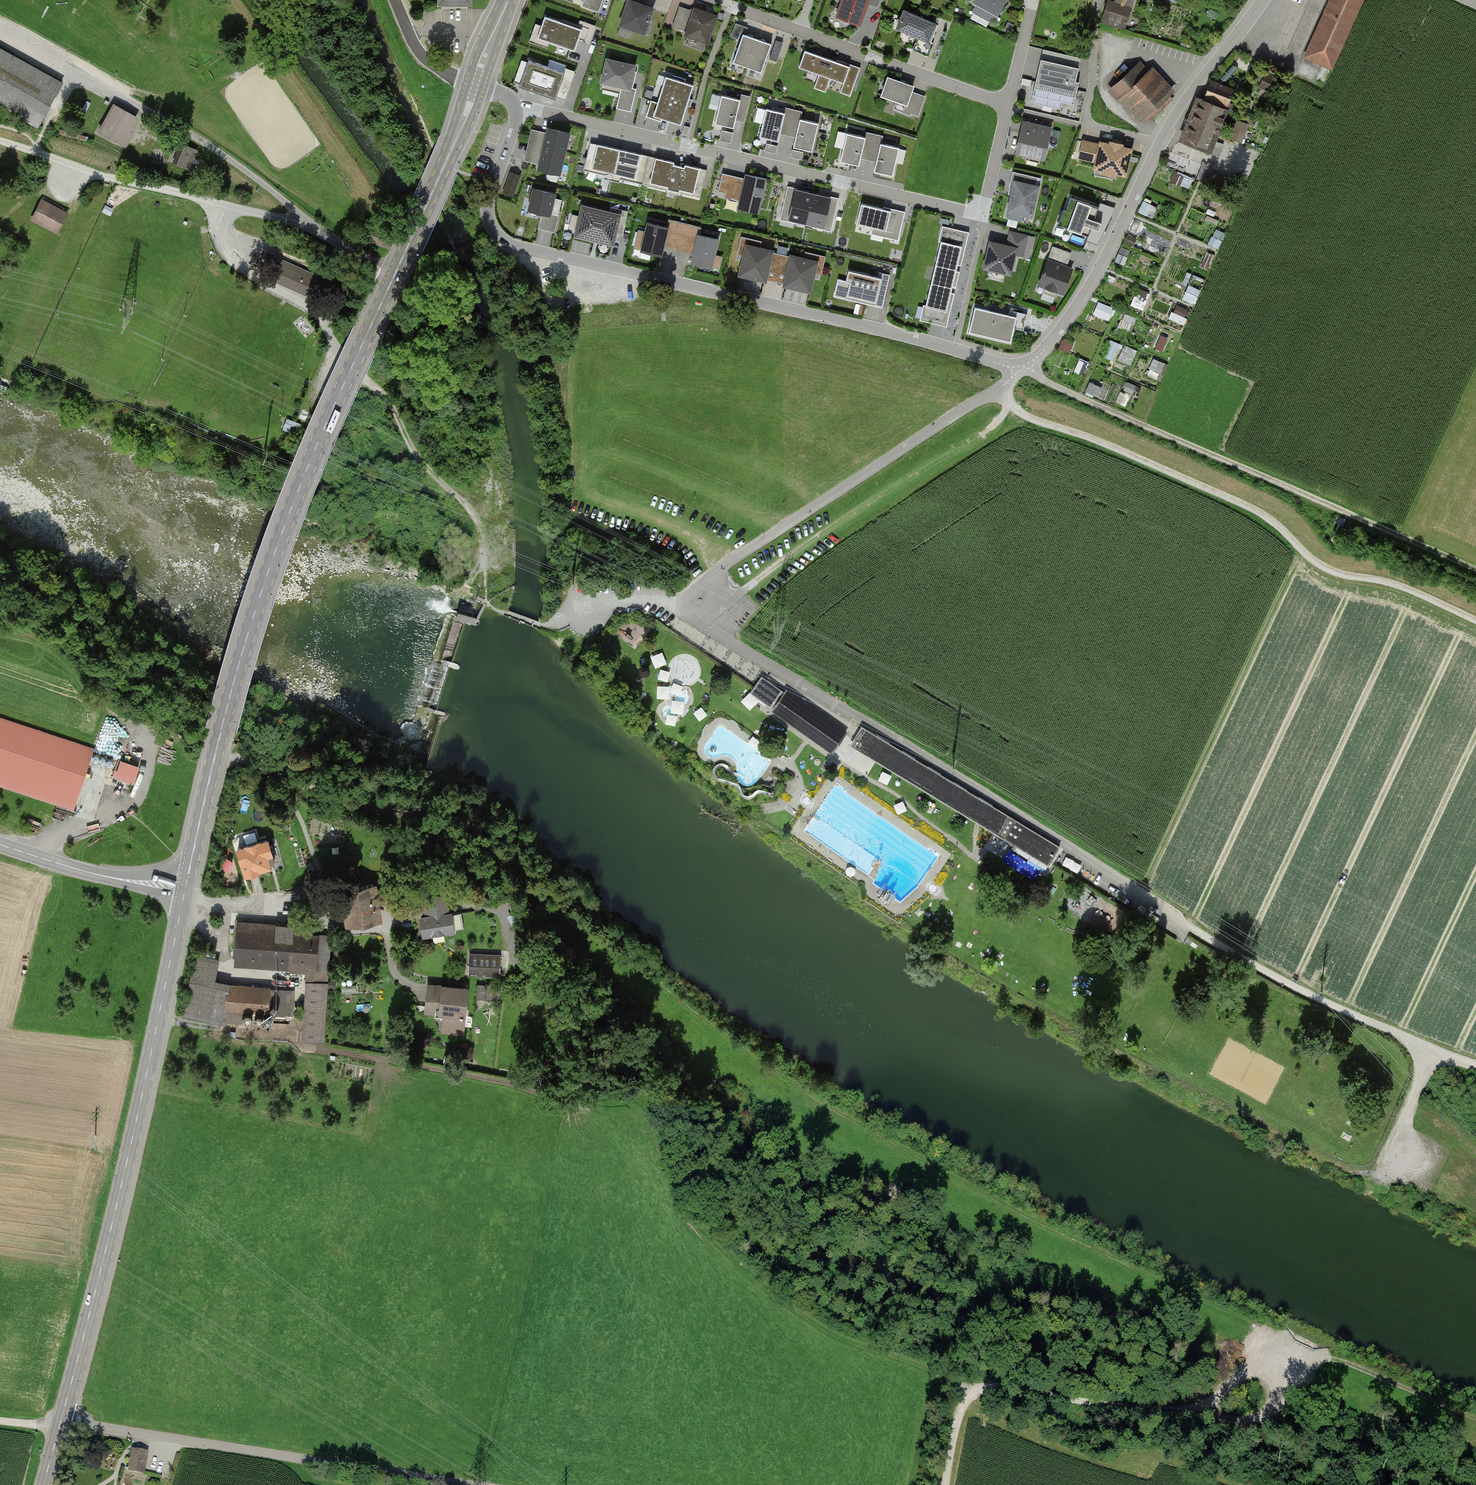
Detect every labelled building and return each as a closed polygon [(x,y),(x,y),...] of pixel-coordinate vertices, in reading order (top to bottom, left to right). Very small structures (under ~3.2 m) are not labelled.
[(584,2),(582,7),(598,13),(603,0),(579,0),(584,2)] [(640,33),(650,6),(638,2),(639,0),(620,0),(625,2),(617,25),(619,26),(616,35),(630,40),(633,31),(640,33)] [(835,18),(858,27),(868,0),(842,0),(835,18)] [(880,0),(871,0),(869,6),(877,9),(880,0)] [(1002,0),(971,0),(970,3),(994,16),(1002,0)] [(1122,28),(1132,0),(1113,0),(1112,2),(1108,0),(1100,20),(1122,28)] [(1301,57),(1329,69),(1360,0),(1326,0),(1301,57)] [(685,35),(708,43),(718,15),(695,7),(694,11),(683,7),(675,27),(686,31),(685,35)] [(911,52),(924,57),(937,26),(908,13),(900,31),(917,39),(911,52)] [(541,26),(536,25),(530,43),(547,49),(549,44),(574,53),(578,41),(589,44),(595,27),(580,22),(578,27),(561,21),(560,23),(544,18),(541,26)] [(734,30),(743,33),(745,26),(737,23),(734,30)] [(758,42),(744,37),(734,65),(748,70),(758,42)] [(772,47),(758,42),(748,70),(763,75),(772,47)] [(849,98),(860,69),(804,48),(796,68),(818,76),(813,89),(825,94),(830,80),(843,85),(840,95),(849,98)] [(59,84),(0,51),(0,106),(0,107),(7,95),(42,115),(59,84)] [(526,64),(522,63),(514,84),(519,85),(517,88),(557,102),(557,100),(564,102),(575,73),(565,70),(564,73),(528,60),(526,64)] [(636,67),(606,60),(600,86),(621,91),(616,110),(631,113),(636,91),(631,90),(636,67)] [(1079,70),(1041,62),(1035,91),(1074,100),(1078,85),(1076,84),(1079,70)] [(1108,90),(1138,121),(1171,90),(1150,67),(1146,70),(1138,62),(1108,90)] [(914,88),(887,79),(880,99),(896,105),(894,111),(910,117),(911,115),(919,117),(926,97),(912,93),(914,88)] [(658,105),(652,103),(647,118),(661,123),(662,121),(681,127),(693,88),(666,80),(658,105)] [(1194,98),(1176,141),(1207,153),(1215,135),(1229,141),(1230,138),(1240,142),(1247,125),(1236,120),(1232,131),(1218,126),(1233,91),(1209,81),(1200,101),(1194,98)] [(718,107),(721,94),(713,93),(710,106),(718,107)] [(740,102),(722,98),(716,127),(735,131),(737,123),(744,125),(750,99),(741,97),(740,102)] [(134,118),(111,106),(96,132),(120,145),(134,118)] [(757,120),(763,121),(765,107),(759,106),(757,120)] [(784,115),(767,111),(761,140),(779,144),(781,135),(798,139),(795,150),(813,154),(819,126),(801,122),(803,113),(786,109),(784,115)] [(1052,129),(1023,122),(1015,156),(1044,162),(1052,129)] [(569,136),(547,131),(537,173),(560,178),(569,136)] [(734,135),(722,132),(720,142),(731,145),(734,135)] [(863,139),(846,135),(840,164),(858,168),(860,159),(877,163),(875,174),(892,178),(898,150),(881,146),(883,137),(865,133),(863,139)] [(1098,145),(1083,142),(1079,161),(1096,165),(1094,172),(1104,174),(1103,177),(1117,180),(1117,177),(1127,180),(1134,151),(1124,148),(1124,146),(1109,143),(1109,145),(1099,142),(1098,145)] [(186,169),(195,150),(183,145),(174,163),(186,169)] [(705,172),(590,145),(584,172),(598,175),(597,178),(618,183),(619,180),(667,192),(667,194),(677,197),(678,194),(699,199),(705,172)] [(779,148),(768,146),(766,153),(777,155),(779,148)] [(803,154),(793,152),(791,159),(802,161),(803,154)] [(509,170),(502,191),(514,195),(521,174),(509,170)] [(856,174),(842,171),(841,176),(855,179),(856,174)] [(1179,172),(1176,182),(1190,186),(1193,176),(1179,172)] [(1038,179),(1013,174),(1008,196),(1011,196),(1007,215),(1033,221),(1039,188),(1036,188),(1038,179)] [(745,181),(723,176),(719,193),(726,194),(725,199),(740,203),(738,212),(760,217),(768,182),(746,177),(745,181)] [(888,181),(871,177),(870,183),(887,187),(888,181)] [(838,200),(789,189),(781,221),(830,233),(838,200)] [(557,196),(533,190),(527,213),(552,219),(557,196)] [(1099,207),(1071,196),(1066,209),(1070,211),(1066,223),(1073,226),(1072,229),(1088,235),(1091,226),(1098,228),(1101,221),(1094,219),(1099,207)] [(1144,199),(1140,211),(1154,215),(1157,203),(1144,199)] [(56,234),(66,215),(41,202),(31,221),(56,234)] [(622,217),(581,207),(574,239),(614,249),(622,217)] [(883,212),(861,207),(856,227),(872,232),(871,236),(897,242),(904,215),(883,210),(883,212)] [(645,233),(638,231),(633,250),(641,252),(641,254),(661,259),(664,247),(695,255),(693,266),(712,270),(713,268),(719,269),(722,258),(715,257),(718,243),(696,237),(698,229),(671,222),(669,232),(647,226),(645,233)] [(944,226),(933,274),(954,279),(961,246),(965,247),(969,232),(944,226)] [(1007,245),(990,241),(984,267),(1010,273),(1015,252),(1022,254),(1024,248),(1031,250),(1034,237),(1010,232),(1007,245)] [(761,243),(741,238),(736,260),(743,262),(739,278),(765,285),(766,280),(785,285),(784,289),(810,296),(814,279),(820,280),(826,258),(805,253),(803,261),(759,251),(761,243)] [(1126,263),(1131,248),(1122,245),(1117,260),(1126,263)] [(1072,254),(1053,248),(1039,288),(1064,296),(1073,270),(1067,268),(1072,254)] [(272,280),(310,297),(318,278),(280,261),(272,280)] [(933,274),(922,320),(946,326),(950,311),(947,310),(954,279),(933,274)] [(846,284),(838,282),(834,298),(882,310),(889,277),(879,275),(877,282),(848,275),(846,284)] [(1195,303),(1201,288),(1189,284),(1184,298),(1195,303)] [(1133,303),(1145,308),(1151,291),(1139,287),(1133,303)] [(1097,302),(1096,314),(1112,317),(1114,305),(1097,302)] [(1009,318),(975,310),(969,334),(1010,343),(1014,329),(1023,331),(1027,316),(1010,312),(1009,318)] [(1170,318),(1185,323),(1188,315),(1172,310),(1170,318)] [(1120,326),(1132,329),(1136,315),(1124,312),(1120,326)] [(1115,359),(1123,344),(1113,338),(1104,354),(1115,359)] [(1118,355),(1116,366),(1131,369),(1133,358),(1118,355)] [(1086,392),(1098,398),(1104,385),(1091,379),(1086,392)] [(1116,404),(1122,385),(1112,382),(1106,401),(1116,404)] [(609,538),(611,529),(592,525),(590,534),(609,538)] [(772,709),(784,693),(761,677),(753,688),(750,693),(772,709)] [(703,694),(712,702),(720,694),(711,685),(703,694)] [(770,711),(830,753),(844,733),(785,691),(784,693),(772,709),(770,711)] [(0,720),(0,785),(70,808),(90,750),(0,720)] [(997,833),(1048,865),(1050,862),(1059,848),(862,727),(854,740),(851,744),(877,760),(997,833)] [(115,773),(134,780),(141,762),(121,754),(115,773)] [(445,769),(434,764),(431,771),(442,776),(445,769)] [(233,843),(239,870),(268,864),(262,837),(233,843)] [(346,921),(380,915),(374,881),(340,887),(346,921)] [(423,898),(426,915),(420,915),(423,934),(454,929),(451,911),(448,911),(445,894),(423,898)] [(239,922),(235,963),(313,970),(316,928),(239,922)] [(498,955),(471,953),(470,971),(497,973),(498,955)] [(215,960),(193,956),(181,1014),(232,1025),(236,1008),(288,1012),(289,990),(241,986),(211,980),(215,960)] [(326,973),(304,972),(299,1040),(322,1041),(326,973)] [(464,1030),(468,986),(429,982),(426,1007),(445,1008),(443,1028),(464,1030)] [(479,987),(478,998),(491,999),(492,988),(479,987)] [(148,1453),(132,1449),(127,1468),(143,1472),(148,1453)]
